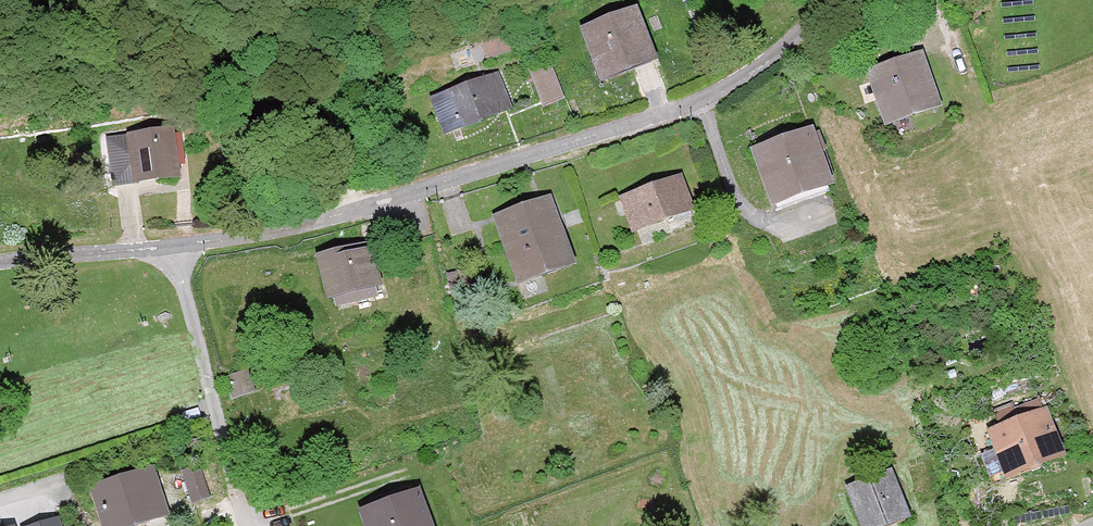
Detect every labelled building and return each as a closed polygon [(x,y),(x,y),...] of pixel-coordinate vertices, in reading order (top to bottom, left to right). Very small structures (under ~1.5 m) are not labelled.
[(583,33),(603,85),(656,65),(637,13),(583,33)] [(941,112),(924,57),(869,74),(886,129),(941,112)] [(529,75),(541,106),(579,92),(567,61),(529,75)] [(431,101),(441,132),(461,125),(463,130),(485,123),(483,116),(508,108),(497,74),(471,82),(473,87),(431,101)] [(826,160),(817,131),(753,152),(771,205),(813,191),(816,201),(832,195),(821,162),(826,160)] [(174,139),(109,145),(113,189),(178,184),(174,139)] [(671,231),(696,223),(681,180),(619,201),(631,236),(668,223),(671,231)] [(549,200),(493,220),(519,290),(575,270),(549,200)] [(330,307),(382,294),(371,252),(320,266),(330,307)] [(227,399),(254,391),(247,367),(220,376),(227,399)] [(1000,431),(989,435),(996,454),(982,459),(992,487),(1066,460),(1049,412),(1019,423),(1015,410),(995,417),(1000,431)] [(198,411),(182,417),(185,427),(202,422),(198,411)] [(180,472),(190,502),(208,497),(198,466),(180,472)] [(102,525),(159,525),(172,522),(157,472),(91,491),(102,525)] [(893,477),(847,495),(859,525),(905,525),(911,524),(893,477)] [(421,493),(361,514),(365,525),(432,525),(421,493)] [(61,513),(22,523),(23,525),(65,525),(61,513)]
